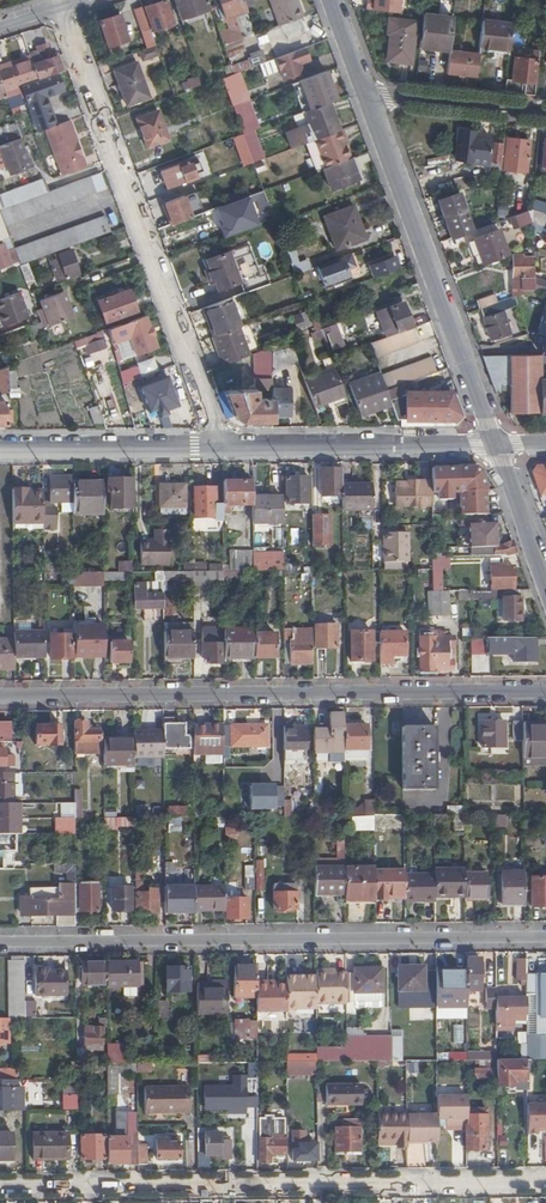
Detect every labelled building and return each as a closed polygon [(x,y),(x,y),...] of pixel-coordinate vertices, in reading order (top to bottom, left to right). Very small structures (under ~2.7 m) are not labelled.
[(177,7),(181,20),(209,10),(206,0),(177,0),(179,6),(177,7)] [(221,35),(224,45),(238,40),(237,38),(254,32),(244,4),(242,0),(220,0),(226,18),(240,14),(245,27),(221,35)] [(303,17),(296,0),(268,0),(278,26),(303,17)] [(165,1),(144,8),(152,31),(152,32),(173,25),(165,1)] [(144,8),(143,7),(135,10),(143,33),(152,31),(144,8)] [(128,41),(119,15),(100,21),(109,47),(128,41)] [(448,51),(452,19),(423,16),(422,17),(419,46),(438,47),(437,50),(448,51)] [(388,19),(387,33),(389,33),(386,60),(393,61),(409,63),(414,22),(388,19)] [(509,51),(512,24),(482,21),(479,48),(509,51)] [(260,39),(267,62),(277,58),(273,50),(272,50),(269,43),(274,41),(271,35),(260,39)] [(40,78),(57,72),(58,72),(52,56),(47,43),(38,47),(39,51),(30,54),(31,55),(32,60),(40,78)] [(157,45),(137,52),(141,61),(160,53),(157,45)] [(260,64),(264,76),(281,69),(285,78),(303,72),(300,64),(300,63),(303,64),(308,63),(308,61),(309,59),(304,48),(277,58),(267,62),(260,64)] [(525,94),(534,95),(536,79),(539,48),(529,48),(529,58),(512,57),(510,80),(505,79),(504,92),(520,94),(521,81),(526,81),(525,94)] [(478,55),(448,51),(446,73),(475,76),(478,55)] [(58,72),(62,70),(56,54),(52,56),(58,72)] [(31,55),(10,63),(12,67),(32,60),(31,55)] [(0,66),(0,77),(5,89),(5,91),(17,87),(32,81),(40,78),(32,60),(12,67),(10,63),(0,66)] [(232,67),(235,74),(237,73),(256,66),(255,63),(251,64),(249,60),(232,67)] [(136,63),(118,70),(124,87),(121,88),(128,105),(149,97),(136,63)] [(225,68),(228,76),(235,74),(232,67),(232,65),(225,68)] [(124,87),(118,70),(115,71),(121,88),(124,87)] [(47,129),(56,126),(46,97),(64,91),(57,72),(40,78),(32,81),(33,85),(23,89),(25,96),(39,132),(47,129)] [(336,100),(325,72),(301,81),(311,109),(327,103),(336,100)] [(223,78),(233,106),(242,103),(247,101),(237,73),(235,74),(228,76),(223,78)] [(188,81),(191,90),(201,86),(198,77),(188,81)] [(22,97),(25,96),(23,89),(33,85),(32,81),(17,87),(22,97)] [(5,91),(7,96),(9,102),(13,112),(20,109),(16,99),(22,97),(17,87),(5,91)] [(242,103),(233,106),(243,134),(252,131),(253,131),(242,103)] [(311,109),(305,111),(310,125),(297,130),(285,134),(291,149),(313,141),(315,140),(338,131),(327,103),(311,109)] [(305,111),(292,116),(297,130),(310,125),(305,111)] [(168,139),(158,112),(138,119),(148,147),(168,139)] [(76,137),(70,120),(56,126),(47,129),(63,175),(87,167),(78,141),(76,137)] [(22,138),(17,123),(0,129),(0,146),(20,139),(22,138)] [(345,141),(341,130),(338,131),(315,140),(313,141),(323,169),(349,159),(344,148),(342,142),(345,141)] [(474,135),(475,132),(458,130),(455,160),(488,163),(491,137),(474,135)] [(243,134),(254,163),(262,160),(252,131),(243,134)] [(243,134),(236,137),(247,165),(251,164),(254,163),(243,134)] [(30,159),(22,138),(20,139),(27,160),(30,159)] [(530,140),(503,138),(500,170),(508,170),(527,172),(530,140)] [(20,139),(0,146),(0,147),(5,160),(10,174),(33,166),(30,159),(27,160),(20,139)] [(500,170),(502,143),(493,142),(491,174),(500,171),(500,170)] [(361,177),(354,157),(350,159),(358,178),(361,177)] [(349,159),(323,169),(331,189),(358,178),(350,159),(349,159)] [(202,171),(199,163),(193,165),(192,164),(181,168),(182,170),(177,172),(179,178),(184,177),(186,182),(197,178),(196,173),(202,171)] [(247,165),(244,166),(246,172),(253,169),(251,164),(247,165)] [(90,176),(47,192),(5,207),(0,209),(0,210),(6,225),(96,193),(90,176)] [(2,195),(5,207),(47,192),(43,180),(2,195)] [(266,197),(264,190),(257,193),(238,200),(227,204),(219,207),(227,227),(236,224),(237,227),(247,223),(245,216),(253,213),(250,204),(266,197)] [(453,237),(471,231),(457,193),(435,201),(436,205),(440,203),(453,237)] [(225,198),(227,204),(238,200),(236,194),(225,198)] [(166,204),(173,224),(191,217),(184,197),(166,204)] [(534,198),(532,208),(545,211),(545,201),(534,198)] [(163,205),(170,225),(173,224),(166,204),(163,205)] [(337,249),(365,239),(352,206),(324,216),(337,249)] [(10,237),(6,225),(0,210),(0,240),(10,237)] [(525,212),(509,217),(513,226),(529,220),(525,212)] [(20,265),(110,232),(105,216),(14,249),(15,252),(20,265)] [(469,240),(478,266),(507,255),(498,230),(469,240)] [(8,255),(4,244),(0,246),(0,268),(11,264),(8,255)] [(215,282),(218,290),(239,282),(243,294),(269,285),(265,273),(259,275),(249,246),(229,253),(207,260),(210,269),(206,271),(210,283),(215,282)] [(79,273),(71,250),(59,255),(60,259),(51,262),(58,281),(79,273)] [(294,250),(286,253),(295,275),(311,269),(307,260),(299,263),(294,250)] [(12,268),(20,265),(15,252),(8,255),(11,264),(12,268)] [(356,266),(351,254),(318,267),(325,287),(334,284),(336,286),(342,284),(341,281),(350,278),(347,270),(356,266)] [(376,277),(399,268),(395,255),(371,263),(376,277)] [(533,277),(533,258),(513,258),(513,297),(534,289),(533,277)] [(21,267),(26,283),(34,280),(28,264),(21,267)] [(534,289),(545,293),(545,281),(533,277),(534,289)] [(27,317),(15,283),(0,289),(0,319),(3,326),(27,317)] [(420,292),(417,283),(399,289),(402,299),(420,292)] [(129,291),(99,301),(107,321),(136,311),(129,291)] [(43,309),(37,311),(41,322),(42,326),(48,324),(49,325),(72,317),(63,292),(40,301),(43,309)] [(477,300),(480,309),(496,303),(493,295),(477,300)] [(499,302),(502,309),(512,306),(511,305),(514,303),(512,298),(499,302)] [(230,299),(206,308),(216,336),(239,328),(241,327),(230,299)] [(395,325),(398,333),(411,328),(402,302),(381,310),(383,315),(379,316),(384,328),(395,325)] [(496,303),(480,309),(491,340),(510,334),(502,309),(499,302),(496,303)] [(202,309),(212,338),(213,337),(216,336),(206,308),(202,309)] [(298,330),(312,325),(306,310),(292,315),(298,330)] [(124,324),(109,329),(113,344),(118,342),(130,338),(137,355),(157,348),(153,336),(150,327),(145,316),(133,321),(124,324)] [(324,320),(313,324),(315,331),(321,329),(327,326),(324,320)] [(34,334),(44,330),(42,326),(41,322),(31,325),(34,334)] [(334,324),(327,326),(321,329),(323,334),(327,332),(332,349),(342,345),(334,324)] [(213,337),(223,365),(249,356),(239,328),(216,336),(213,337)] [(417,342),(412,328),(411,328),(398,333),(370,344),(375,358),(417,342)] [(321,329),(315,331),(310,333),(313,342),(324,338),(323,334),(321,329)] [(100,333),(97,334),(74,342),(77,349),(84,346),(88,354),(106,347),(100,333)] [(271,347),(271,370),(297,361),(290,341),(271,347)] [(118,342),(113,344),(118,362),(123,360),(118,342)] [(254,354),(254,389),(271,388),(271,370),(271,347),(254,354)] [(509,414),(539,413),(539,380),(540,380),(540,376),(540,360),(539,355),(482,356),(492,384),(500,384),(500,391),(508,391),(509,414)] [(324,369),(303,377),(305,381),(336,371),(331,358),(321,361),(324,369)] [(407,382),(435,373),(430,358),(381,375),(386,390),(407,382)] [(0,369),(0,394),(10,391),(17,391),(16,371),(7,372),(7,366),(0,369)] [(121,373),(123,383),(141,377),(138,367),(121,373)] [(305,381),(314,406),(345,395),(336,371),(305,381)] [(233,372),(221,375),(223,384),(235,381),(233,372)] [(360,415),(391,404),(386,390),(381,375),(380,373),(350,384),(360,415)] [(167,377),(141,386),(150,410),(164,404),(166,409),(178,404),(167,377)] [(391,404),(396,418),(453,419),(459,414),(450,392),(406,392),(407,382),(386,390),(391,404)] [(254,389),(219,392),(229,420),(234,416),(241,421),(271,421),(271,416),(271,388),(254,389)] [(289,389),(271,388),(271,416),(289,416),(289,389)] [(317,415),(348,403),(345,395),(314,406),(317,415)] [(7,424),(6,422),(14,422),(13,410),(6,411),(5,401),(0,401),(0,424),(7,424)] [(96,423),(103,422),(97,405),(89,407),(96,423)] [(537,466),(532,472),(545,506),(545,465),(537,466)] [(483,515),(484,515),(484,491),(485,491),(480,472),(474,468),(431,469),(432,482),(432,493),(461,492),(460,515),(483,515)] [(342,485),(342,469),(319,470),(320,496),(342,496),(342,485)] [(73,482),(73,478),(50,477),(51,503),(61,502),(61,513),(74,513),(74,511),(73,482)] [(309,503),(310,478),(286,478),(286,503),(309,503)] [(133,508),(132,480),(108,481),(108,493),(110,493),(110,508),(133,508)] [(253,497),(252,481),(222,481),(222,504),(222,506),(253,505),(253,497)] [(103,511),(103,482),(73,482),(74,511),(103,511)] [(396,506),(432,507),(432,493),(432,482),(407,482),(407,487),(396,487),(396,506)] [(185,485),(160,485),(160,507),(185,507),(185,485)] [(342,510),(372,510),(372,489),(354,489),(354,485),(342,485),(342,496),(342,510)] [(27,490),(12,489),(12,524),(43,523),(43,510),(43,507),(43,493),(27,492),(27,490)] [(222,521),(222,506),(222,504),(214,504),(214,489),(195,490),(195,516),(214,516),(214,521),(222,521)] [(283,524),(282,497),(253,497),(253,505),(253,524),(283,524)] [(56,510),(43,510),(43,523),(43,525),(56,525),(56,510)] [(495,556),(495,547),(494,525),(483,525),(483,515),(460,515),(459,526),(470,526),(471,557),(491,556),(495,556)] [(331,516),(312,516),(313,546),(330,545),(331,516)] [(362,528),(372,528),(372,517),(362,517),(362,528)] [(156,544),(141,545),(141,565),(168,564),(168,531),(156,531),(156,544)] [(141,542),(141,545),(156,544),(156,531),(153,531),(153,542),(141,542)] [(388,542),(384,542),(384,562),(409,562),(408,534),(388,533),(388,542)] [(517,552),(512,540),(495,547),(495,556),(504,556),(517,552)] [(222,565),(222,571),(240,571),(253,571),(253,555),(253,552),(230,552),(230,565),(222,565)] [(253,555),(253,571),(277,571),(283,571),(283,566),(283,554),(253,555)] [(354,554),(347,554),(347,564),(355,564),(354,554)] [(504,567),(504,556),(495,556),(491,556),(491,566),(495,566),(495,564),(499,564),(499,567),(504,567)] [(129,560),(118,561),(118,570),(129,570),(129,560)] [(182,563),(182,572),(193,572),(193,563),(182,563)] [(193,563),(193,572),(205,571),(205,563),(193,563)] [(513,567),(504,567),(499,567),(499,564),(495,564),(495,566),(491,566),(492,589),(513,589),(513,567)] [(480,583),(489,583),(489,565),(481,565),(480,583)] [(283,566),(283,571),(283,574),(297,574),(296,566),(283,566)] [(414,570),(414,577),(423,577),(423,584),(426,584),(426,592),(433,591),(433,590),(433,579),(432,570),(421,570),(414,570)] [(205,571),(193,572),(193,589),(193,591),(208,591),(208,584),(208,571),(205,571)] [(222,579),(222,571),(218,571),(209,571),(208,571),(208,584),(222,584),(222,579)] [(74,580),(74,573),(74,572),(71,573),(68,574),(65,576),(62,581),(61,584),(74,584),(74,580)] [(104,580),(104,581),(126,581),(126,572),(118,572),(104,572),(104,580)] [(163,572),(155,572),(155,582),(163,582),(163,572)] [(163,572),(163,582),(164,590),(193,589),(193,572),(182,572),(163,572)] [(155,607),(164,607),(164,594),(144,595),(144,584),(134,585),(134,608),(147,608),(148,616),(154,616),(155,607)] [(449,591),(433,591),(433,615),(449,615),(449,591)] [(518,597),(518,591),(471,591),(471,599),(484,599),(493,599),(502,599),(502,622),(520,622),(520,598),(518,597)] [(493,599),(484,599),(484,608),(493,608),(493,599)] [(337,648),(337,625),(316,625),(316,648),(337,648)] [(104,626),(74,626),(74,635),(74,656),(104,655),(104,626)] [(253,634),(253,630),(223,630),(223,631),(223,658),(253,657),(253,634)] [(284,638),(284,664),(314,663),(313,630),(291,630),(291,637),(284,638)] [(223,660),(223,658),(223,631),(202,631),(202,658),(209,658),(209,664),(220,664),(221,660),(223,660)] [(452,670),(452,638),(440,637),(439,631),(420,631),(420,670),(452,670)] [(14,657),(44,657),(44,632),(14,632),(14,639),(14,657)] [(164,658),(194,657),(194,632),(164,632),(164,658)] [(351,661),(372,660),(372,632),(351,633),(351,661)] [(379,633),(380,664),(390,664),(391,656),(405,656),(405,633),(379,633)] [(253,657),(253,658),(275,658),(275,634),(253,634),(253,657)] [(51,658),(74,658),(74,656),(74,635),(51,636),(51,658)] [(471,638),(471,654),(487,653),(487,638),(471,638)] [(495,638),(487,638),(487,653),(513,653),(513,638),(495,638)] [(535,662),(535,638),(513,638),(513,653),(514,662),(535,662)] [(14,669),(14,657),(14,639),(0,639),(0,669),(14,669)] [(129,662),(129,642),(111,642),(111,662),(129,662)] [(337,672),(337,649),(326,649),(325,672),(337,672)] [(417,709),(402,710),(402,724),(418,723),(417,709)] [(316,710),(316,725),(328,725),(328,711),(316,710)] [(343,726),(343,716),(330,716),(330,732),(313,731),(314,753),(343,753),(343,726)] [(173,719),(164,719),(164,732),(164,749),(188,749),(188,738),(184,735),(184,724),(173,724),(173,719)] [(503,747),(503,722),(481,722),(482,747),(503,747)] [(86,723),(73,723),(74,754),(98,754),(98,730),(86,730),(86,723)] [(523,729),(522,723),(513,723),(513,742),(523,742),(523,729)] [(8,742),(8,724),(0,724),(0,743),(8,742)] [(284,728),(284,748),(284,751),(305,750),(306,724),(295,724),(294,728),(284,728)] [(222,726),(194,725),(194,754),(200,754),(200,748),(222,748),(222,726)] [(59,746),(58,727),(49,726),(49,731),(36,730),(36,746),(59,746)] [(231,729),(224,729),(224,743),(231,743),(232,747),(266,747),(266,734),(272,734),(272,729),(267,728),(267,726),(232,726),(231,729)] [(365,726),(343,726),(343,753),(343,758),(365,757),(365,726)] [(433,789),(434,728),(403,728),(403,789),(433,789)] [(523,766),(545,766),(545,729),(523,729),(523,742),(523,758),(523,766)] [(164,732),(134,732),(134,740),(134,759),(164,759),(164,749),(164,732)] [(134,740),(103,741),(104,766),(134,765),(134,759),(134,740)] [(0,744),(0,766),(13,765),(13,756),(4,756),(3,744),(0,744)] [(0,773),(0,803),(15,803),(14,773),(0,773)] [(274,784),(248,784),(248,811),(274,811),(274,784)] [(469,785),(469,798),(490,799),(491,786),(469,785)] [(375,816),(374,802),(363,802),(364,809),(344,809),(344,816),(346,816),(352,816),(373,816),(375,816)] [(0,803),(0,833),(1,833),(18,833),(18,803),(15,803),(0,803)] [(74,825),(74,819),(74,803),(67,803),(67,806),(57,806),(57,814),(50,814),(50,825),(74,825)] [(464,807),(464,815),(475,815),(475,806),(464,806),(464,807)] [(464,815),(464,807),(446,807),(446,816),(464,815)] [(169,808),(169,818),(185,818),(185,810),(185,808),(169,808)] [(104,809),(104,818),(116,818),(120,818),(120,809),(104,809)] [(493,829),(506,829),(506,815),(494,814),(493,829)] [(373,816),(352,816),(352,822),(352,827),(373,827),(373,816)] [(373,827),(373,828),(404,828),(404,816),(375,816),(373,816),(373,827)] [(116,818),(104,818),(104,830),(116,830),(116,826),(116,818)] [(237,823),(225,824),(225,838),(237,838),(237,823)] [(55,927),(74,927),(74,911),(74,883),(74,864),(52,864),(52,874),(65,874),(65,887),(57,887),(56,890),(37,890),(31,890),(30,898),(21,898),(21,916),(55,917),(55,927)] [(345,900),(345,904),(355,904),(355,902),(375,901),(375,900),(374,871),(374,867),(344,868),(344,871),(345,900)] [(135,869),(135,881),(137,882),(137,896),(147,896),(147,890),(147,882),(141,882),(141,869),(135,869)] [(186,869),(186,880),(194,881),(194,869),(186,869)] [(464,869),(434,870),(434,875),(434,898),(464,898),(464,874),(464,869)] [(315,871),(315,901),(345,900),(344,871),(315,871)] [(404,875),(404,871),(374,871),(375,900),(387,900),(387,896),(405,896),(404,875)] [(502,905),(523,904),(523,872),(502,872),(502,905)] [(464,898),(464,899),(487,899),(487,874),(464,874),(464,898)] [(247,892),(255,892),(254,875),(247,875),(247,892)] [(417,902),(435,902),(434,898),(434,875),(404,875),(405,896),(405,899),(416,899),(417,902)] [(532,878),(531,907),(545,907),(545,878),(532,878)] [(74,883),(74,911),(97,911),(97,883),(74,883)] [(274,910),(296,910),(296,885),(274,885),(274,910)] [(165,914),(195,913),(195,911),(195,887),(165,886),(165,914)] [(131,911),(131,887),(113,888),(113,911),(131,911)] [(195,911),(225,910),(225,887),(195,887),(195,911)] [(147,896),(137,896),(137,913),(157,914),(157,890),(147,890),(147,896)] [(247,919),(247,899),(227,899),(227,919),(247,919)] [(483,953),(483,984),(495,984),(495,953),(483,953)] [(479,959),(465,958),(465,968),(465,971),(465,991),(479,990),(479,959)] [(525,977),(525,960),(517,959),(517,977),(525,977)] [(525,960),(525,977),(526,991),(526,999),(526,1013),(526,1020),(526,1034),(545,1034),(545,974),(535,974),(535,960),(525,960)] [(24,1002),(23,961),(7,961),(8,1018),(17,1018),(24,1018),(24,1002)] [(106,987),(106,962),(81,963),(81,988),(106,987)] [(136,962),(106,962),(106,987),(136,987),(136,962)] [(256,982),(256,966),(234,967),(234,997),(256,997),(256,982)] [(423,991),(423,966),(397,967),(397,991),(423,991)] [(188,967),(167,968),(167,992),(189,992),(188,967)] [(354,973),(345,973),(345,975),(346,1002),(355,1002),(355,1008),(382,1008),(382,993),(382,968),(353,969),(354,973)] [(49,976),(49,970),(35,970),(36,1000),(65,999),(65,976),(49,976)] [(328,970),(315,970),(315,976),(316,1004),(346,1004),(346,1002),(345,975),(336,975),(328,975),(328,970)] [(434,971),(435,1008),(465,1007),(465,991),(465,971),(434,971)] [(315,976),(286,976),(286,985),(286,1009),(316,1008),(316,1004),(315,976)] [(227,1013),(227,989),(208,989),(208,980),(196,980),(196,1013),(227,1013)] [(256,1012),(286,1012),(286,1009),(286,985),(268,985),(268,982),(256,982),(256,997),(256,1012)] [(496,999),(495,988),(486,988),(486,1011),(496,1011),(496,999)] [(496,1011),(496,1039),(499,1039),(499,1028),(512,1028),(512,1020),(512,1013),(526,1013),(526,999),(496,999),(496,1011)] [(157,1002),(158,1020),(170,1019),(169,1001),(157,1002)] [(36,1002),(24,1002),(24,1018),(36,1018),(36,1002)] [(465,1007),(435,1008),(435,1017),(465,1017),(465,1007)] [(17,1018),(8,1018),(0,1018),(0,1043),(8,1043),(8,1023),(17,1022),(17,1018)] [(234,1038),(257,1038),(256,1021),(234,1022),(234,1025),(234,1038)] [(85,1044),(102,1044),(102,1028),(85,1028),(85,1044)] [(391,1061),(391,1037),(346,1037),(346,1053),(346,1061),(376,1061),(391,1061)] [(447,1042),(436,1043),(436,1061),(443,1061),(448,1061),(447,1042)] [(107,1046),(107,1063),(127,1063),(127,1046),(107,1046)] [(496,1054),(496,1060),(523,1060),(526,1060),(526,1052),(496,1054)] [(316,1054),(316,1062),(346,1061),(346,1053),(316,1053),(316,1054)] [(466,1061),(466,1065),(479,1065),(479,1070),(496,1070),(496,1060),(466,1061)] [(497,1078),(497,1086),(503,1086),(515,1086),(515,1082),(523,1082),(523,1060),(496,1060),(496,1070),(497,1078)] [(526,1060),(523,1060),(523,1082),(515,1082),(515,1086),(515,1091),(528,1090),(529,1081),(529,1072),(530,1060),(526,1060)] [(287,1062),(287,1075),(317,1075),(316,1062),(287,1062)] [(127,1063),(107,1063),(107,1094),(118,1094),(118,1072),(137,1072),(137,1071),(137,1063),(127,1063)] [(152,1063),(137,1063),(137,1071),(137,1072),(152,1072),(152,1063)] [(409,1063),(409,1072),(418,1071),(418,1063),(409,1063)] [(10,1080),(15,1080),(16,1069),(1,1069),(1,1071),(0,1071),(0,1080),(10,1080)] [(497,1078),(496,1070),(479,1070),(474,1070),(474,1078),(497,1078)] [(233,1086),(204,1086),(204,1109),(227,1109),(227,1113),(244,1113),(244,1105),(258,1105),(258,1083),(245,1083),(245,1075),(233,1075),(233,1086)] [(2,1111),(13,1111),(13,1089),(10,1088),(10,1080),(0,1080),(0,1111),(2,1111)] [(361,1085),(326,1086),(326,1105),(362,1105),(361,1085)] [(189,1086),(145,1087),(145,1113),(189,1112),(189,1086)] [(59,1096),(59,1111),(77,1111),(77,1096),(59,1096)] [(462,1096),(437,1097),(437,1114),(437,1119),(446,1119),(446,1126),(463,1126),(462,1096)] [(527,1104),(527,1129),(545,1129),(545,1104),(527,1104)] [(108,1159),(108,1164),(138,1164),(138,1145),(138,1125),(137,1112),(117,1113),(117,1136),(108,1136),(108,1159)] [(397,1145),(407,1145),(406,1141),(406,1114),(377,1114),(377,1116),(377,1146),(392,1145),(392,1140),(396,1141),(397,1145)] [(406,1141),(437,1141),(437,1119),(437,1114),(406,1114),(406,1141)] [(257,1119),(257,1131),(259,1131),(260,1163),(270,1163),(270,1154),(284,1154),(283,1119),(257,1119)] [(342,1129),(335,1129),(335,1151),(359,1150),(359,1129),(359,1120),(349,1120),(342,1120),(342,1129)] [(465,1130),(465,1150),(487,1150),(487,1126),(467,1126),(465,1126),(465,1130)] [(315,1160),(315,1132),(292,1132),(292,1160),(315,1160)] [(12,1133),(0,1133),(0,1160),(12,1160),(12,1133)] [(45,1158),(45,1159),(68,1159),(67,1133),(33,1133),(33,1158),(45,1158)] [(205,1133),(205,1155),(215,1155),(215,1158),(229,1158),(229,1141),(220,1141),(220,1133),(205,1133)] [(108,1136),(108,1135),(81,1136),(82,1159),(93,1159),(97,1159),(108,1159),(108,1136)] [(167,1143),(167,1139),(156,1139),(156,1159),(179,1158),(179,1143),(178,1143),(167,1143)] [(405,1165),(406,1147),(396,1147),(396,1165),(405,1165)]
